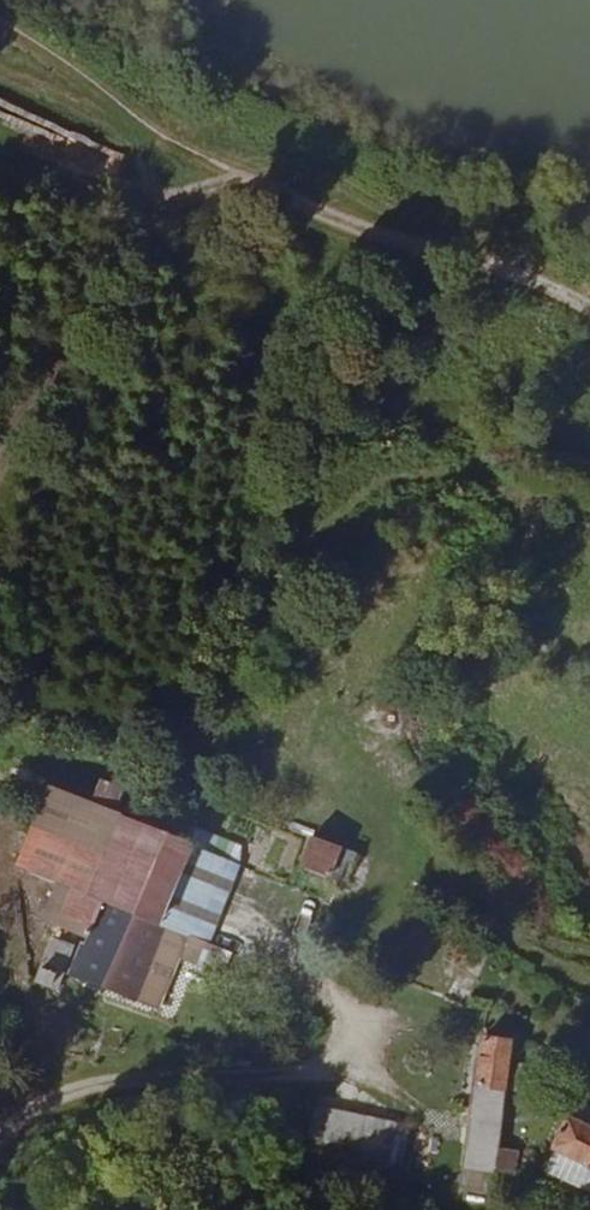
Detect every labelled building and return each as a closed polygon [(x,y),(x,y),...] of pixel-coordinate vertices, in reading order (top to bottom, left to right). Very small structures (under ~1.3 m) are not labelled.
[(77,875),(63,930),(92,938),(84,967),(125,977),(119,1005),(140,1011),(143,997),(192,1010),(240,827),(122,795),(130,775),(107,769),(100,791),(54,779),(31,863),(77,875)] [(301,870),(334,877),(341,843),(308,836),(301,870)] [(367,883),(373,856),(346,850),(340,877),(367,883)] [(77,875),(31,863),(7,956),(52,968),(61,937),(63,930),(77,875)] [(83,943),(61,937),(52,968),(53,968),(50,981),(72,987),(83,943)] [(537,991),(503,987),(486,1136),(489,1136),(521,1139),(537,991)] [(585,1097),(574,1126),(589,1132),(589,1098),(585,1097)] [(312,1108),(307,1152),(402,1164),(407,1120),(312,1108)]
